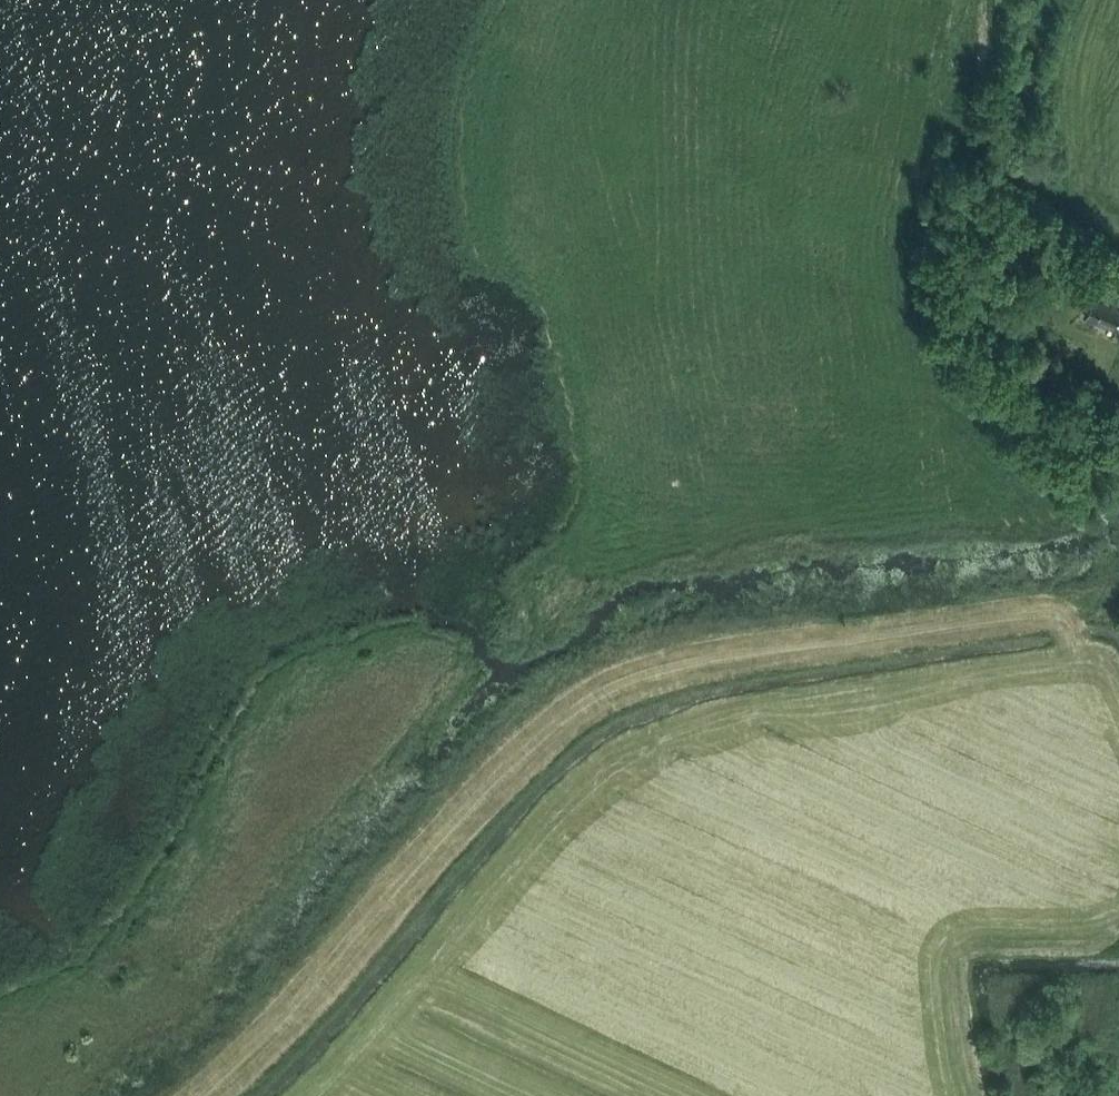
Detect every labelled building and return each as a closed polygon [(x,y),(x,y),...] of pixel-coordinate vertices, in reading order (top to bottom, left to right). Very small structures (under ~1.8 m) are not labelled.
[(1100,277),(1094,291),(1093,291),(1085,313),(1102,320),(1101,322),(1107,324),(1107,322),(1118,327),(1118,326),(1118,284),(1100,277)]
